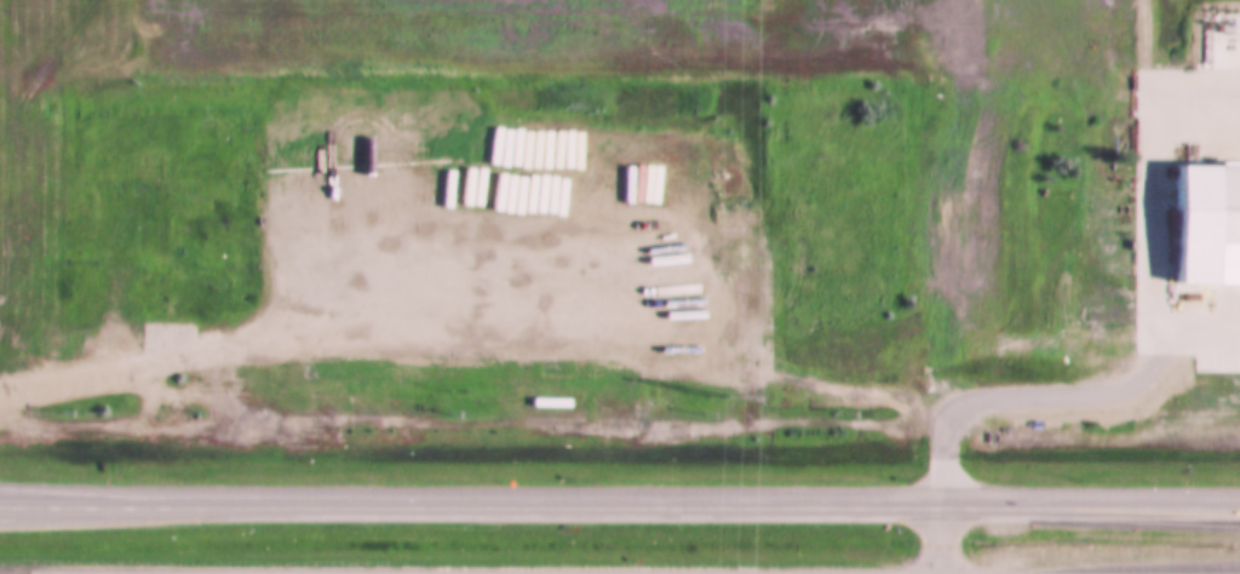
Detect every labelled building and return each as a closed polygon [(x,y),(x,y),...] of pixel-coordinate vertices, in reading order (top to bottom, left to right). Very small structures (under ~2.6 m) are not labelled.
[(1159,159),(1239,158),(1239,269),(1159,269),(1159,159)]
